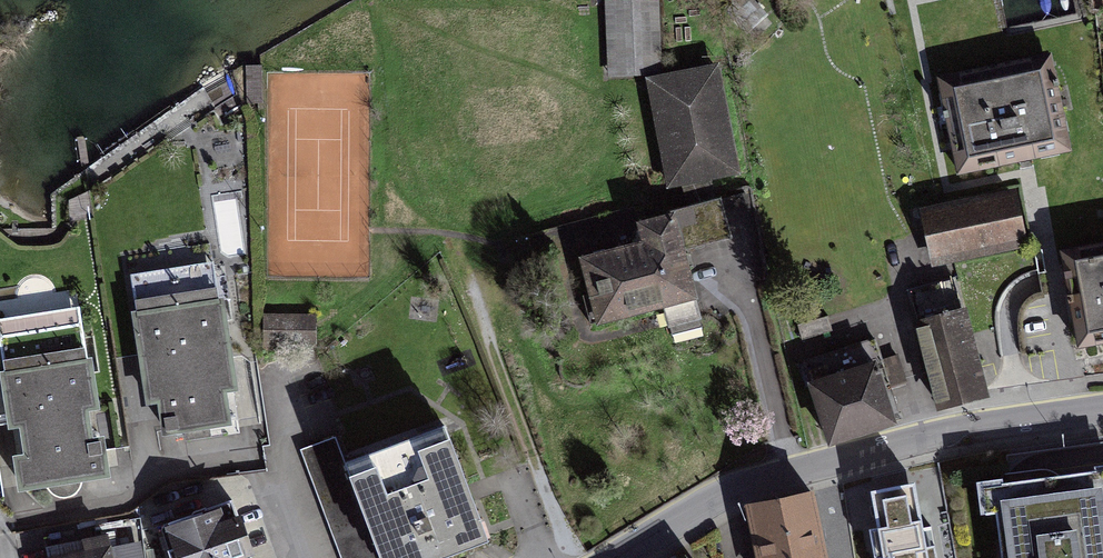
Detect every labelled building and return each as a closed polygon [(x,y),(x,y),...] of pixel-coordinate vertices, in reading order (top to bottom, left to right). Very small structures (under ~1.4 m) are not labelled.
[(1094,12),(1102,11),(1102,0),(1092,0),(1094,12)] [(962,184),(1078,158),(1056,59),(940,84),(962,184)] [(724,69),(648,83),(670,196),(745,181),(724,69)] [(1019,188),(918,210),(930,260),(1030,237),(1019,188)] [(725,196),(637,218),(642,238),(576,254),(594,326),(701,298),(685,238),(733,226),(725,196)] [(225,257),(127,273),(151,428),(249,412),(225,257)] [(0,325),(0,391),(14,481),(113,466),(89,311),(0,325)] [(970,311),(916,324),(926,365),(934,399),(987,387),(970,311)] [(319,312),(269,312),(269,340),(319,340),(319,312)] [(877,356),(805,380),(827,445),(899,421),(888,389),(877,356)] [(488,544),(442,423),(349,458),(386,557),(450,557),(488,544)] [(1001,511),(1008,557),(1102,557),(1102,461),(1098,462),(1099,470),(1011,482),(1010,471),(983,474),(989,512),(1001,511)] [(926,547),(923,534),(913,482),(870,490),(878,527),(869,529),(875,557),(938,557),(935,545),(926,547)] [(752,500),(761,557),(828,557),(817,490),(752,500)] [(178,557),(252,557),(235,501),(167,521),(178,557)] [(46,557),(118,557),(114,536),(44,549),(46,557)]
